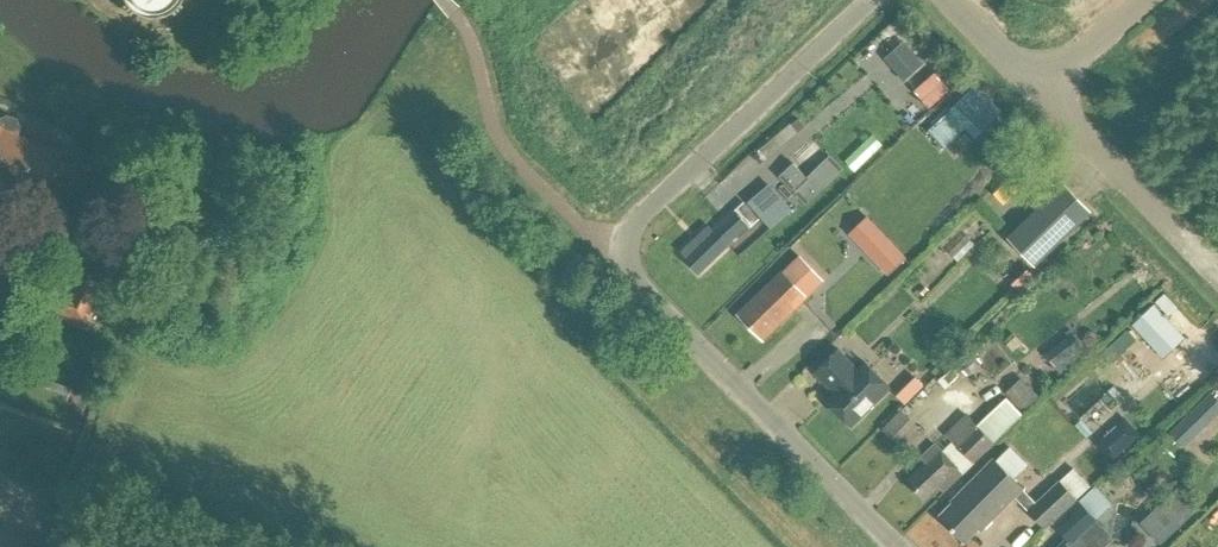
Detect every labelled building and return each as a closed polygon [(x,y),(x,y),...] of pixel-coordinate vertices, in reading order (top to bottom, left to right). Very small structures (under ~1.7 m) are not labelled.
[(614,0),(579,0),(563,16),(629,84),(663,51),(614,0)] [(680,0),(614,0),(663,51),(697,18),(680,0)] [(629,84),(563,16),(529,49),(530,50),(595,117),(629,84)] [(880,57),(903,81),(921,63),(899,40),(880,57)] [(927,106),(945,88),(929,72),(911,90),(927,106)] [(975,139),(992,123),(964,95),(948,111),(965,129),(975,139)] [(946,148),(965,129),(948,111),(928,130),(946,148)] [(65,183),(57,181),(68,153),(17,134),(19,127),(15,118),(7,116),(0,119),(0,187),(49,204),(51,199),(58,201),(65,183)] [(808,203),(843,169),(830,156),(808,178),(794,164),(782,176),(808,203)] [(770,183),(749,201),(771,226),(792,208),(770,183)] [(1036,266),(1091,212),(1064,184),(1009,238),(1036,266)] [(706,200),(696,209),(706,220),(716,210),(706,200)] [(751,227),(760,219),(745,203),(716,231),(711,225),(683,251),(688,256),(686,258),(701,273),(730,246),(729,246),(749,226),(751,227)] [(867,217),(849,234),(888,275),(906,258),(867,217)] [(779,327),(825,281),(801,256),(784,273),(783,272),(758,296),(762,300),(744,318),(761,336),(775,323),(779,327)] [(109,307),(117,288),(74,271),(65,291),(59,288),(51,309),(86,324),(89,318),(105,324),(112,308),(109,307)] [(1154,304),(1133,323),(1165,357),(1186,338),(1154,304)] [(1055,366),(1082,346),(1072,332),(1045,353),(1055,366)] [(1062,376),(1090,356),(1082,346),(1055,366),(1062,376)] [(888,387),(862,361),(855,368),(836,348),(812,372),(831,392),(823,400),(848,425),(888,387)] [(905,405),(924,386),(916,377),(896,396),(905,405)] [(1022,412),(1040,396),(1022,377),(1004,394),(1022,412)] [(1211,394),(1185,420),(1199,434),(1217,415),(1217,401),(1211,394)] [(1086,427),(1109,410),(1099,397),(1084,408),(1077,397),(1069,403),(1086,427)] [(1007,398),(980,424),(969,413),(948,433),(959,444),(949,454),(938,443),(924,457),(929,463),(909,480),(928,500),(942,486),(947,491),(977,462),(976,461),(997,442),(1023,415),(1007,398)] [(884,430),(902,447),(920,428),(902,411),(884,430)] [(1095,443),(1109,459),(1139,433),(1125,417),(1117,423),(1120,427),(1106,439),(1103,436),(1095,443)] [(963,499),(944,518),(964,539),(979,524),(984,529),(1017,496),(1048,527),(1079,496),(1062,479),(1039,501),(998,461),(999,460),(996,458),(958,495),(963,499)] [(1136,522),(1157,543),(1188,511),(1168,491),(1136,522)] [(1076,541),(1097,521),(1078,501),(1055,523),(1070,537),(1060,546),(1082,546),(1076,541)]
